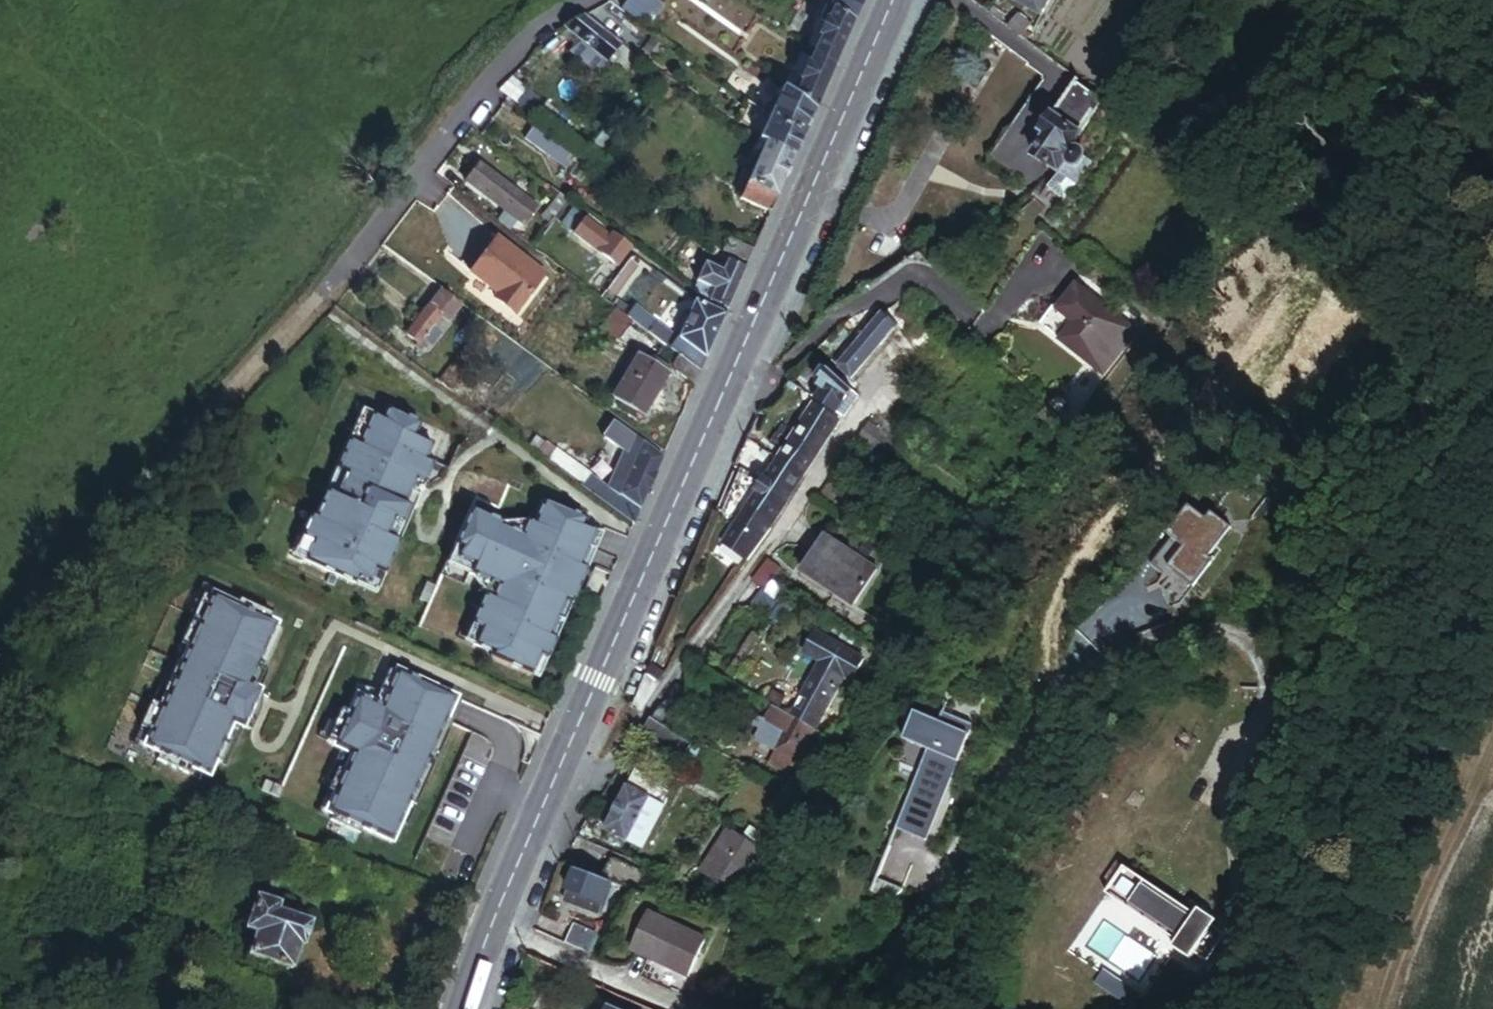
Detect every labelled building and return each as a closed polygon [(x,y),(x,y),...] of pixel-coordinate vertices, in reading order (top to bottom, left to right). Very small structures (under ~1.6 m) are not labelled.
[(624,9),(648,27),(665,4),(659,0),(631,0),(624,9)] [(865,0),(835,0),(832,7),(855,23),(865,0)] [(1041,16),(1051,0),(1014,0),(1041,16)] [(587,15),(606,31),(620,13),(609,3),(587,15)] [(836,68),(855,23),(832,7),(827,4),(821,23),(825,24),(818,40),(820,41),(815,54),(836,68)] [(606,31),(587,15),(564,29),(608,65),(610,61),(620,69),(634,52),(606,31)] [(1017,18),(1009,28),(1021,37),(1029,27),(1017,18)] [(816,113),(836,68),(815,54),(810,66),(807,64),(799,84),(801,85),(796,98),(816,113)] [(665,90),(673,80),(664,73),(656,83),(665,90)] [(511,79),(501,92),(517,105),(528,91),(511,79)] [(1121,118),(1078,86),(1055,117),(1082,135),(1076,145),(1083,151),(1084,160),(1069,179),(1078,186),(1079,187),(1096,164),(1091,160),(1121,118)] [(804,139),(816,113),(796,98),(783,89),(770,117),(804,139)] [(795,159),(804,139),(770,117),(760,141),(766,144),(795,159)] [(1084,160),(1083,151),(1076,145),(1082,135),(1055,117),(1044,132),(1050,137),(1036,157),(1061,174),(1069,179),(1084,160)] [(577,155),(537,125),(526,141),(565,170),(577,155)] [(770,215),(795,159),(766,144),(741,202),(770,215)] [(447,162),(437,175),(461,193),(469,183),(471,181),(447,162)] [(525,226),(538,208),(482,166),(471,181),(469,183),(509,213),(501,224),(512,232),(520,222),(525,226)] [(1069,179),(1061,174),(1050,189),(1067,202),(1078,186),(1069,179)] [(509,213),(469,183),(461,193),(501,224),(509,213)] [(572,202),(561,194),(524,241),(536,250),(571,204),(572,202)] [(581,212),(571,204),(536,250),(546,257),(581,212)] [(658,210),(652,205),(647,211),(654,216),(658,210)] [(586,221),(575,236),(618,268),(631,251),(613,238),(611,240),(600,232),(586,221)] [(600,232),(611,240),(613,238),(602,229),(600,232)] [(548,275),(498,238),(472,273),(499,293),(496,299),(518,315),(548,275)] [(749,264),(754,251),(729,241),(724,254),(749,264)] [(728,311),(745,270),(728,262),(724,271),(705,263),(696,284),(700,286),(714,292),(709,303),(728,311)] [(665,280),(655,274),(650,282),(659,289),(665,280)] [(714,292),(700,286),(697,294),(709,303),(714,292)] [(1137,335),(1081,287),(1062,309),(1078,322),(1063,339),(1103,373),(1137,335)] [(427,349),(462,304),(443,290),(408,334),(427,349)] [(616,311),(625,318),(632,309),(615,296),(608,305),(616,311)] [(700,373),(726,315),(695,302),(678,340),(670,350),(679,357),(700,373)] [(362,306),(356,314),(366,323),(373,316),(362,306)] [(637,310),(629,320),(648,334),(656,324),(637,310)] [(841,369),(853,380),(888,339),(897,330),(886,319),(890,313),(886,310),(865,338),(841,369)] [(625,318),(616,311),(604,328),(651,364),(652,362),(664,346),(648,334),(629,320),(625,318)] [(470,339),(478,327),(470,321),(462,333),(470,339)] [(678,340),(656,324),(648,334),(664,346),(670,350),(678,340)] [(643,417),(669,373),(652,362),(651,364),(649,367),(638,360),(614,400),(643,417)] [(860,398),(831,371),(813,399),(845,420),(860,398)] [(900,374),(870,409),(889,425),(918,389),(900,374)] [(1084,426),(1058,400),(1050,408),(1076,434),(1084,426)] [(806,477),(841,422),(816,407),(781,461),(806,477)] [(428,461),(434,446),(414,438),(420,425),(387,411),(382,420),(371,416),(358,445),(348,440),(345,448),(350,451),(388,476),(411,491),(421,497),(436,465),(428,461)] [(358,445),(371,416),(361,411),(348,440),(358,445)] [(624,457),(632,438),(616,426),(604,442),(624,457)] [(893,443),(870,427),(858,444),(882,460),(893,443)] [(634,527),(663,461),(632,438),(624,457),(614,479),(625,488),(619,499),(593,479),(584,490),(592,496),(634,527)] [(754,555),(806,477),(781,461),(747,440),(735,468),(763,488),(729,538),(754,555)] [(366,521),(388,476),(350,451),(345,448),(334,471),(339,473),(330,494),(325,492),(313,519),(308,517),(299,539),(309,544),(301,562),(339,579),(342,572),(366,521)] [(548,463),(584,490),(593,479),(556,452),(548,463)] [(339,473),(334,471),(325,492),(330,494),(339,473)] [(838,472),(818,502),(847,521),(867,491),(838,472)] [(408,526),(421,497),(411,491),(388,476),(366,521),(342,572),(339,579),(356,586),(358,582),(370,587),(375,574),(385,578),(395,558),(382,552),(389,537),(397,541),(404,524),(408,526)] [(913,499),(905,493),(896,505),(904,511),(913,499)] [(985,512),(970,502),(964,511),(979,521),(985,512)] [(600,542),(603,535),(584,526),(586,522),(544,504),(534,526),(528,523),(522,538),(501,529),(502,526),(473,513),(457,550),(461,552),(457,561),(474,569),(470,577),(474,578),(498,589),(493,600),(486,596),(471,628),(480,632),(473,649),(492,657),(490,661),(532,679),(541,658),(547,661),(556,641),(550,638),(565,604),(571,607),(594,557),(597,549),(600,542)] [(1170,539),(1191,512),(1188,509),(1167,537),(1170,539)] [(1197,564),(1226,527),(1206,511),(1200,519),(1191,512),(1170,539),(1171,540),(1149,568),(1166,581),(1159,589),(1168,610),(1179,606),(1206,571),(1197,564)] [(522,538),(528,523),(502,526),(501,529),(522,538)] [(395,558),(408,526),(404,524),(397,541),(389,537),(382,552),(395,558)] [(850,606),(873,570),(825,538),(801,574),(850,606)] [(301,562),(309,544),(299,539),(290,557),(301,562)] [(874,548),(865,542),(858,554),(867,560),(874,548)] [(770,582),(779,569),(766,561),(757,574),(770,582)] [(377,596),(385,578),(375,574),(370,587),(358,582),(356,586),(368,592),(377,596)] [(762,593),(770,582),(757,574),(749,585),(762,593)] [(493,600),(498,589),(474,578),(486,596),(493,600)] [(789,614),(760,594),(747,613),(776,633),(789,614)] [(265,674),(282,635),(275,632),(277,628),(270,625),(272,619),(239,605),(237,611),(212,600),(210,604),(202,601),(181,650),(189,654),(182,669),(178,667),(175,674),(189,680),(222,695),(256,709),(262,697),(262,695),(257,692),(251,689),(259,671),(265,674)] [(556,641),(571,607),(565,604),(550,638),(556,641)] [(855,639),(832,623),(827,631),(850,646),(855,639)] [(852,682),(865,659),(817,632),(805,654),(821,662),(797,703),(787,697),(778,712),(813,731),(844,677),(852,682)] [(182,669),(189,654),(181,650),(174,666),(178,667),(182,669)] [(538,682),(547,661),(541,658),(532,679),(538,682)] [(405,677),(407,672),(400,669),(398,674),(405,677)] [(257,692),(265,674),(259,671),(251,689),(257,692)] [(189,680),(175,674),(166,696),(159,712),(152,709),(141,733),(152,738),(146,753),(161,759),(158,766),(164,769),(190,780),(193,774),(211,781),(217,766),(223,769),(232,749),(226,747),(234,729),(244,733),(245,734),(247,731),(254,734),(262,715),(255,712),(256,709),(222,695),(189,680)] [(428,783),(431,777),(425,774),(439,741),(445,744),(458,715),(463,702),(405,677),(398,674),(396,677),(390,674),(381,695),(376,707),(358,699),(351,716),(346,714),(342,713),(336,727),(330,741),(356,752),(393,768),(428,783)] [(654,719),(676,729),(694,692),(678,683),(654,719)] [(376,707),(381,695),(358,687),(346,714),(351,716),(358,699),(376,707)] [(159,712),(166,696),(159,693),(152,709),(159,712)] [(795,765),(813,731),(778,712),(771,708),(764,721),(784,732),(779,741),(772,752),(775,753),(768,766),(780,773),(787,760),(795,765)] [(924,841),(972,725),(944,713),(940,723),(919,714),(908,742),(928,751),(896,829),(924,841)] [(654,719),(645,731),(685,749),(696,755),(703,743),(676,729),(654,719)] [(779,741),(784,732),(764,721),(759,729),(762,731),(779,741)] [(330,741),(336,727),(330,725),(324,738),(330,741)] [(227,770),(244,733),(234,729),(226,747),(232,749),(223,769),(227,770)] [(779,741),(762,731),(757,738),(758,744),(772,752),(779,741)] [(356,752),(330,741),(330,743),(329,745),(336,748),(336,750),(342,753),(353,758),(346,775),(339,773),(333,786),(330,794),(337,797),(328,816),(335,819),(332,825),(362,838),(364,832),(394,845),(404,823),(411,806),(417,809),(428,783),(393,768),(356,752)] [(431,777),(445,744),(439,741),(425,774),(431,777)] [(346,775),(353,758),(342,753),(329,784),(333,786),(339,773),(346,775)] [(161,776),(164,769),(158,766),(155,773),(161,776)] [(671,791),(636,773),(605,833),(627,845),(650,801),(662,808),(671,791)] [(280,803),(284,793),(280,791),(268,785),(263,796),(280,803)] [(328,816),(337,797),(330,794),(319,820),(332,825),(335,819),(328,816)] [(662,808),(650,801),(627,845),(640,851),(662,808)] [(410,826),(417,809),(411,806),(404,823),(410,826)] [(740,894),(775,839),(750,823),(743,834),(731,826),(703,871),(740,894)] [(900,874),(910,865),(910,863),(886,853),(881,866),(900,874)] [(671,882),(613,859),(605,880),(611,883),(663,904),(671,882)] [(565,900),(599,914),(611,883),(605,880),(577,869),(565,900)] [(1131,905),(1145,886),(1195,920),(1197,917),(1127,869),(1109,895),(1179,943),(1181,939),(1131,905)] [(1215,928),(1218,923),(1201,911),(1197,917),(1195,920),(1145,886),(1131,905),(1181,939),(1179,943),(1174,949),(1192,962),(1196,956),(1209,964),(1227,937),(1215,928)] [(466,906),(467,903),(467,901),(465,898),(463,896),(460,895),(458,896),(454,897),(453,899),(452,901),(452,904),(453,906),(455,909),(457,910),(460,910),(462,910),(465,908),(466,906)] [(277,905),(254,898),(244,930),(253,933),(247,954),(292,968),(306,922),(274,912),(277,905)] [(708,940),(653,914),(635,952),(690,979),(708,940)] [(596,959),(605,939),(575,925),(565,945),(596,959)] [(1131,988),(1114,977),(1106,990),(1123,1000),(1131,988)]
